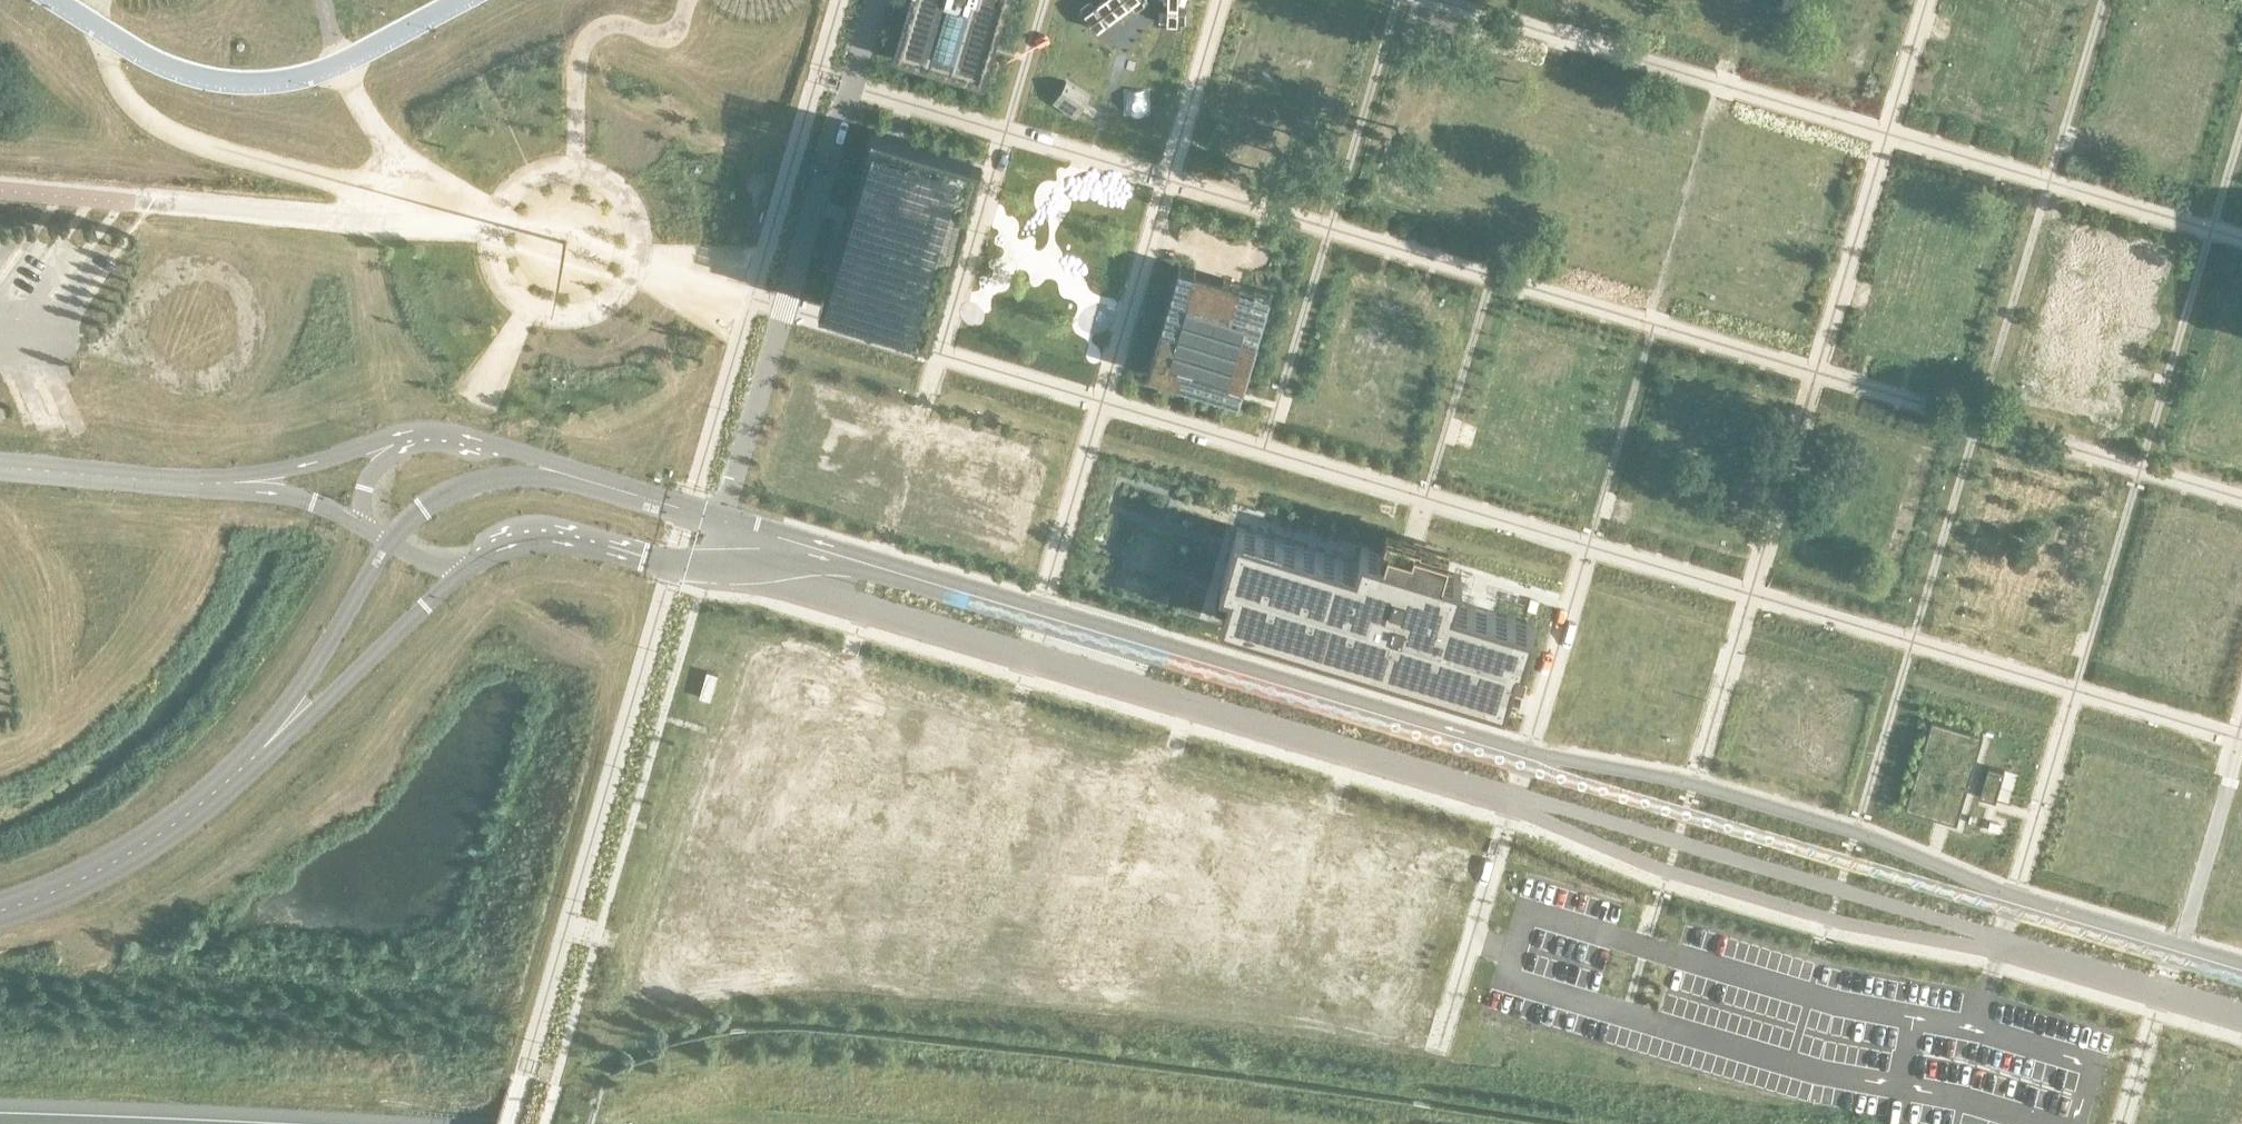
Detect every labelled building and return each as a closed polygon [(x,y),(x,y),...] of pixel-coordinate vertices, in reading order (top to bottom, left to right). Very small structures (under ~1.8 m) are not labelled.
[(896,55),(979,81),(1004,0),(911,0),(896,55)] [(1078,12),(1081,16),(1085,14),(1097,30),(1132,4),(1136,10),(1145,4),(1143,1),(1144,0),(1100,0),(1094,5),(1090,0),(1087,0),(1080,5),(1082,8),(1078,12)] [(1167,11),(1159,10),(1158,22),(1162,22),(1162,27),(1182,28),(1182,22),(1186,23),(1186,11),(1179,11),(1179,4),(1184,5),(1186,0),(1168,0),(1167,11)] [(1091,94),(1066,79),(1052,103),(1077,118),(1091,94)] [(1149,88),(1123,88),(1123,116),(1149,116),(1149,88)] [(871,128),(820,300),(930,332),(981,160),(871,128)] [(1233,363),(1248,368),(1270,291),(1240,282),(1193,268),(1179,264),(1156,340),(1171,345),(1167,358),(1152,354),(1148,370),(1224,393),(1228,381),(1228,378),(1233,363)] [(1232,582),(1222,614),(1505,698),(1517,657),(1522,659),(1533,622),(1453,598),(1461,574),(1442,569),(1448,550),(1385,532),(1379,550),(1362,545),(1357,561),(1238,526),(1222,579),(1232,582)] [(1468,600),(1475,574),(1468,572),(1461,597),(1468,600)] [(1173,590),(1161,586),(1157,600),(1169,604),(1173,590)] [(710,700),(718,674),(707,671),(700,697),(710,700)] [(1931,718),(1905,807),(1956,822),(1983,733),(1931,718)] [(1995,800),(1996,799),(2004,770),(2004,769),(1988,765),(1979,795),(1980,796),(1995,800)]
